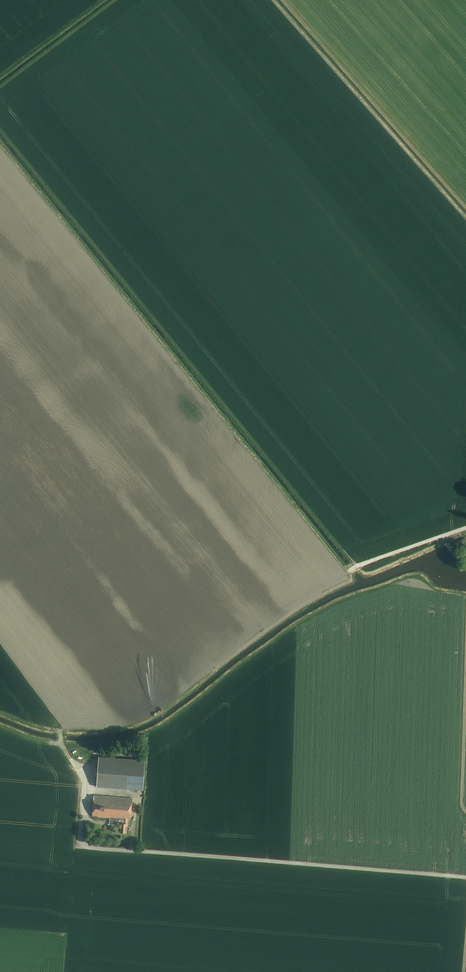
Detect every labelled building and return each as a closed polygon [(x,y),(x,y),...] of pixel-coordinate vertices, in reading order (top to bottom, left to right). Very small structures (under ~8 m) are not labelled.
[(143,789),(145,759),(99,756),(97,786),(143,789)] [(131,819),(133,799),(94,795),(92,816),(124,819),(123,823),(121,823),(120,832),(126,833),(127,823),(128,823),(129,819),(131,819)]
